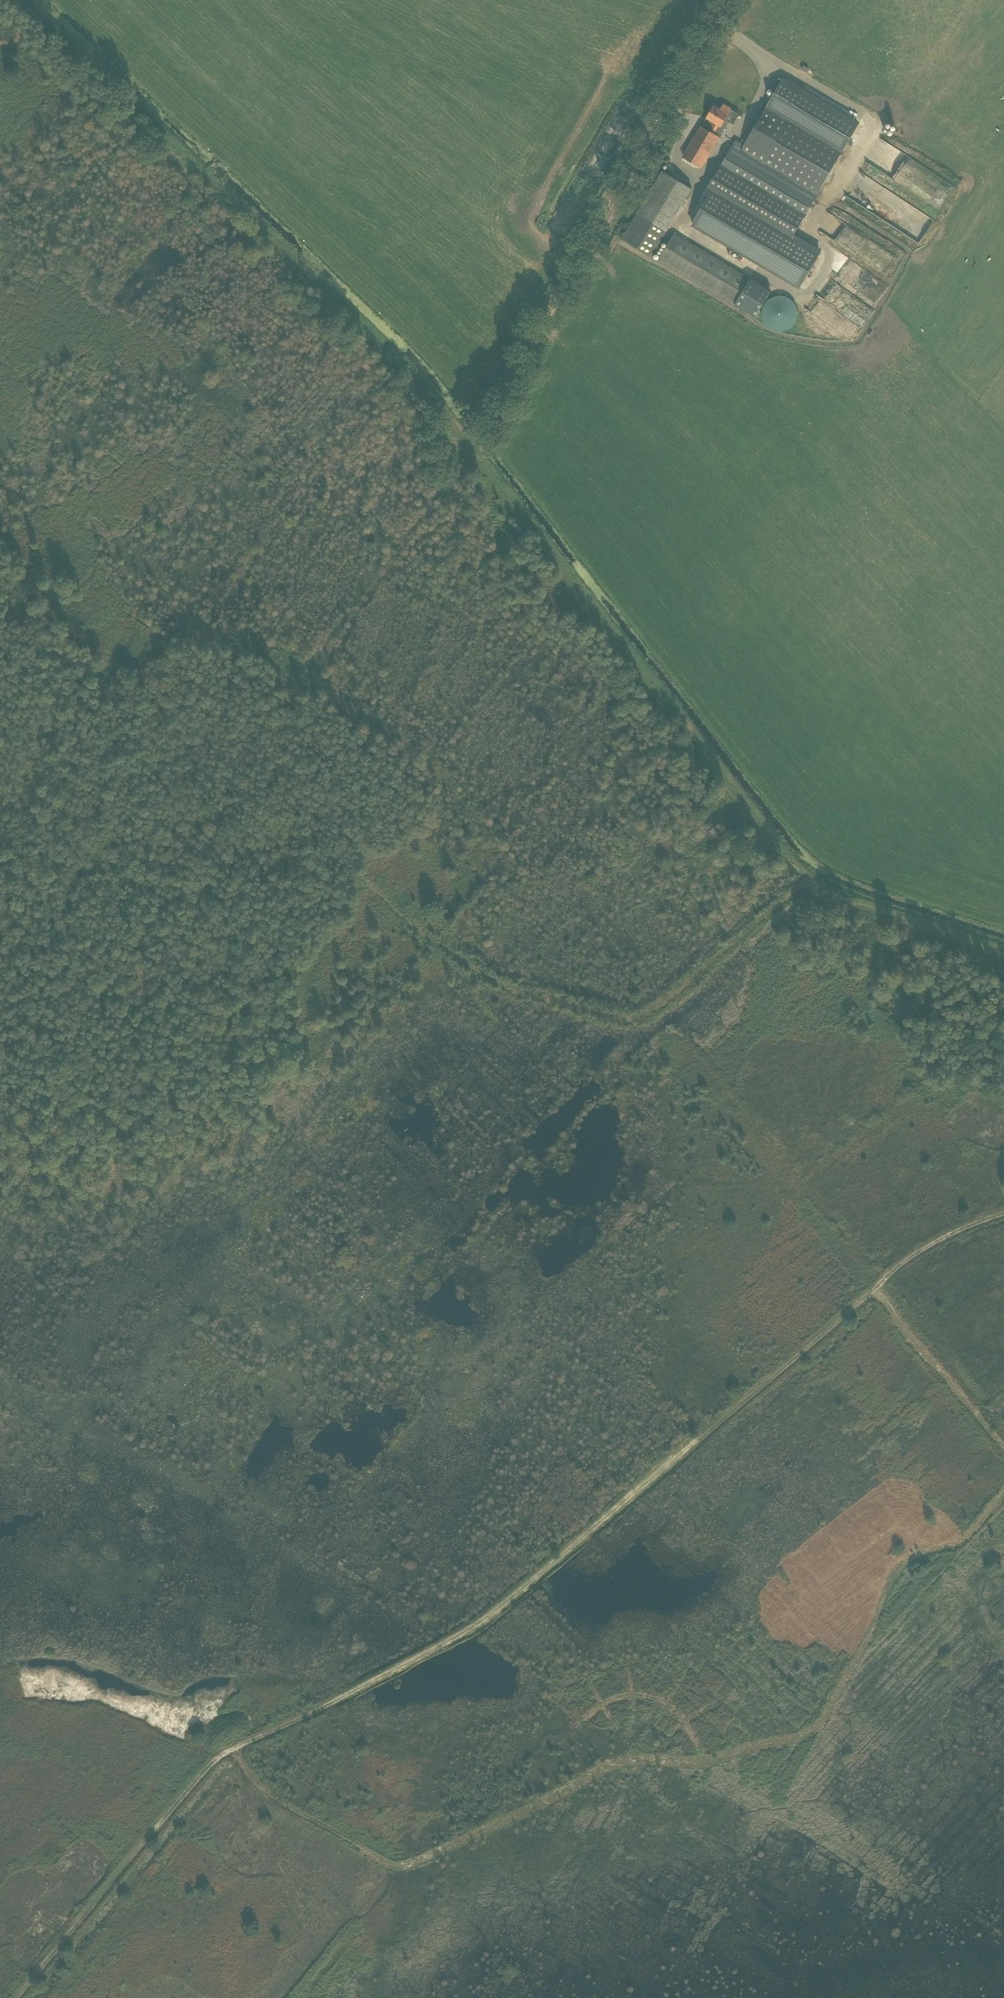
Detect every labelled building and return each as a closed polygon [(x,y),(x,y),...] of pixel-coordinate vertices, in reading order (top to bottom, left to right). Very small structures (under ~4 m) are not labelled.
[(782,80),(767,106),(843,151),(858,125),(782,80)] [(725,119),(731,109),(724,105),(721,110),(713,106),(683,157),(701,168),(729,121),(725,119)] [(736,140),(711,183),(795,232),(843,151),(794,122),(767,106),(744,145),(736,140)] [(692,188),(663,171),(623,238),(652,256),(692,188)] [(709,196),(692,225),(799,288),(821,250),(794,234),(795,232),(711,183),(704,194),(709,196)] [(674,234),(659,260),(735,305),(751,279),(743,275),(748,267),(689,231),(684,240),(674,234)] [(751,279),(735,305),(756,317),(771,291),(751,279)] [(771,329),(774,330),(778,331),(782,331),(785,331),(789,329),(792,327),(795,324),(796,321),(797,317),(798,313),(797,310),(796,306),(794,303),(792,300),(789,298),(785,297),(782,296),(778,296),(775,296),(772,298),(768,300),(766,302),(764,305),(762,309),(762,313),(762,316),(763,320),(765,323),(767,326),(771,329)] [(855,317),(862,324),(873,311),(867,305),(855,317)]
